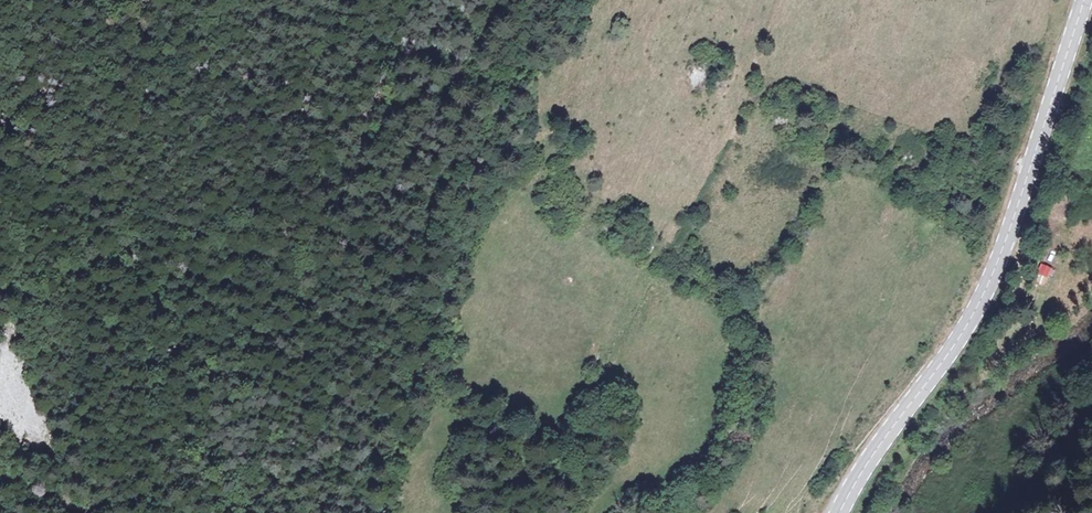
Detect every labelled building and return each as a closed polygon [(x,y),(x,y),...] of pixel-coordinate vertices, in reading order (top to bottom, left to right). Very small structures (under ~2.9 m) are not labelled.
[(1035,280),(1048,285),(1054,269),(1041,264),(1035,280)]
